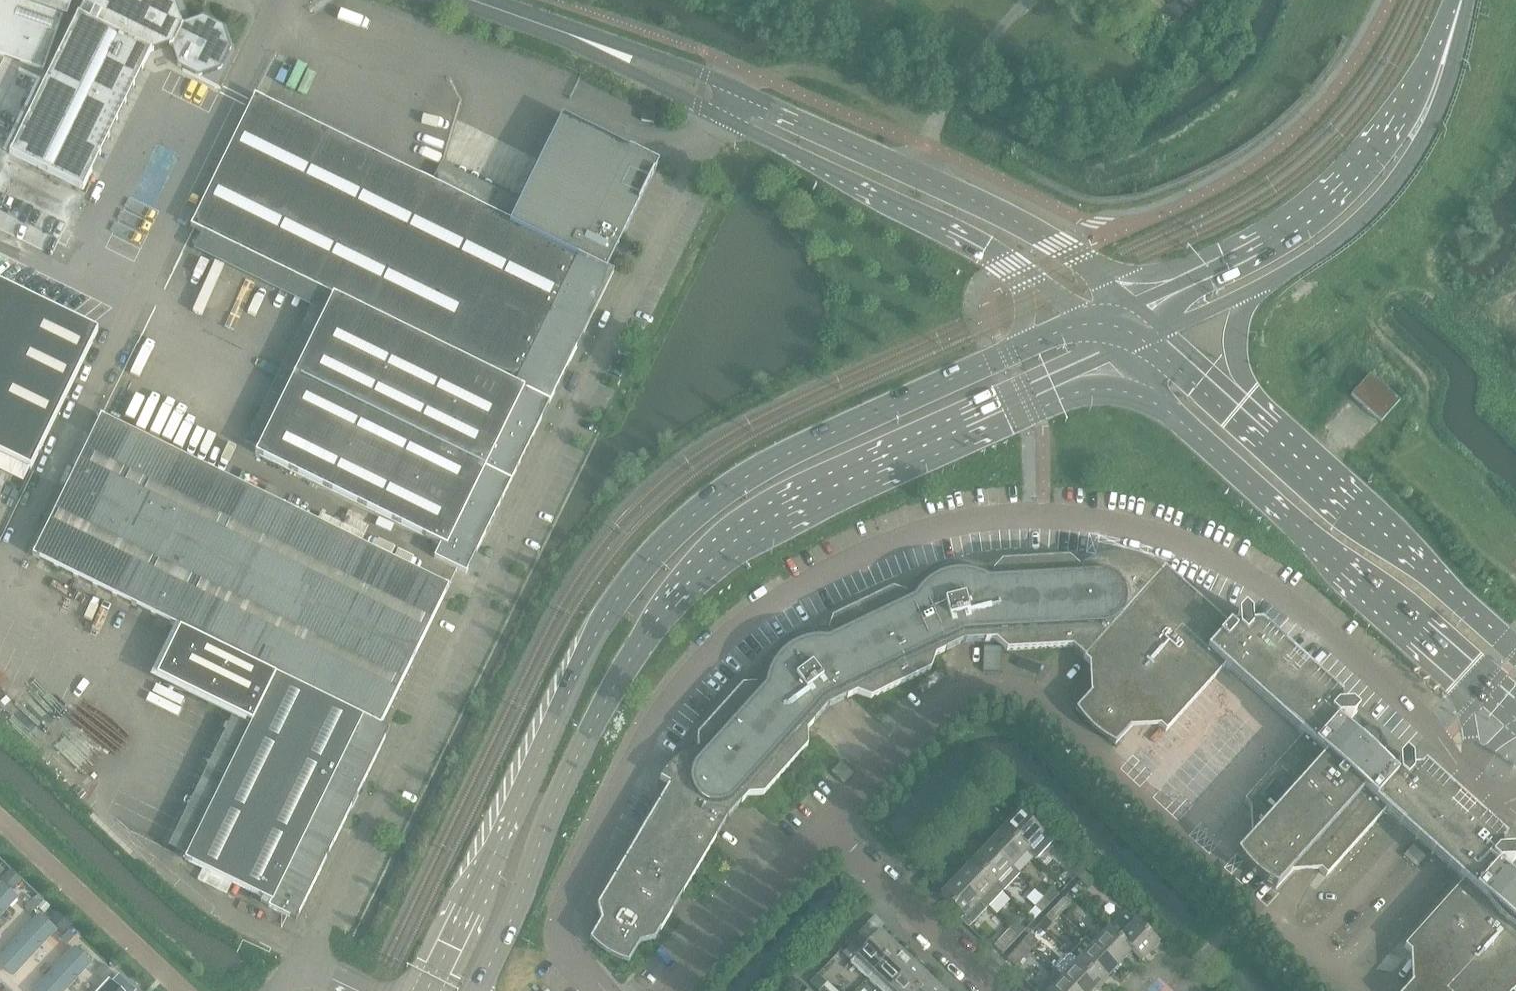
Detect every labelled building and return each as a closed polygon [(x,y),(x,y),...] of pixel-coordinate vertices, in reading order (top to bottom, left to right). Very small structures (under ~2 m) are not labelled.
[(73,0),(0,0),(0,57),(43,72),(62,18),(67,19),(73,0)] [(9,155),(83,191),(151,53),(171,46),(178,67),(199,77),(221,70),(231,49),(224,27),(203,16),(182,23),(175,3),(170,0),(86,0),(9,155)] [(1189,11),(1198,0),(1178,0),(1189,11)] [(607,269),(614,255),(615,255),(617,249),(659,165),(562,117),(523,196),(521,205),(512,222),(255,96),(191,227),(333,296),(256,455),(441,546),(435,558),(458,570),(467,574),(614,272),(607,269)] [(641,122),(654,124),(656,113),(643,111),(641,122)] [(0,284),(0,455),(31,470),(98,332),(0,284)] [(1374,417),(1381,423),(1400,403),(1370,376),(1351,396),(1374,417)] [(252,723),(200,831),(185,860),(203,869),(232,883),(271,902),(269,908),(288,917),(296,921),(390,730),(382,726),(449,588),(101,417),(33,557),(180,630),(157,677),(234,715),(252,723)] [(622,962),(625,963),(629,964),(640,945),(655,942),(727,820),(748,797),(764,796),(808,747),(807,732),(828,708),(857,695),(871,700),(931,671),(936,657),(964,643),(995,642),(1007,652),(1072,649),(1089,664),(1090,687),(1091,694),(1076,710),(1080,717),(1085,723),(1089,728),(1094,732),(1099,736),(1107,742),(1115,746),(1130,730),(1160,728),(1166,733),(1224,668),(1302,739),(1244,804),(1250,809),(1251,838),(1236,855),(1241,863),(1247,870),(1253,876),(1260,882),(1268,886),(1276,891),(1291,874),(1298,874),(1320,872),(1326,878),(1385,813),(1411,836),(1437,860),(1463,883),(1404,948),(1410,954),(1412,983),(1404,990),(1515,990),(1515,886),(1503,874),(1502,866),(1511,865),(1515,860),(1515,857),(1511,852),(1502,853),(1501,844),(1505,840),(1478,816),(1450,791),(1423,767),(1419,771),(1411,771),(1411,762),(1404,756),(1397,763),(1398,771),(1390,772),(1342,729),(1342,721),(1351,721),(1357,714),(1350,708),(1341,708),(1341,699),(1260,626),(1251,626),(1250,617),(1243,611),(1237,618),(1238,627),(1229,628),(1165,569),(1160,574),(1158,572),(1153,568),(1147,564),(1140,561),(1133,559),(1126,557),(1119,557),(1111,557),(1104,558),(1098,560),(1090,563),(1084,566),(1079,569),(1069,560),(1002,563),(991,575),(991,574),(989,572),(985,570),(981,568),(977,567),(966,565),(959,565),(952,566),(945,567),(938,569),(931,572),(925,576),(920,580),(914,585),(909,591),(906,596),(893,591),(892,591),(832,620),(827,633),(822,633),(814,633),(807,634),(800,635),(794,638),(787,641),(781,645),(776,650),(771,655),(766,661),(763,666),(760,674),(757,681),(756,687),(742,687),(698,737),(697,737),(698,751),(693,753),(686,756),(679,760),(674,763),(668,768),(664,774),(660,780),(669,786),(597,907),(601,922),(590,941),(594,945),(598,949),(602,952),(607,955),(612,958),(617,960),(622,962)] [(841,762),(831,772),(845,784),(854,774),(841,762)] [(1004,829),(1028,852),(1044,835),(1020,812),(1004,829)] [(1028,852),(1004,829),(988,846),(1012,868),(1028,852)] [(1012,868),(988,846),(972,862),(1003,892),(1019,875),(1012,868)] [(1415,846),(1406,857),(1417,867),(1426,857),(1421,852),(1415,846)] [(1003,892),(972,862),(956,879),(987,908),(1003,892)] [(1069,871),(1076,877),(1078,879),(1084,873),(1075,864),(1069,871)] [(232,883),(203,869),(198,880),(227,894),(232,883)] [(11,873),(3,881),(13,890),(21,882),(11,873)] [(1087,888),(1093,882),(1084,873),(1078,879),(1087,888)] [(987,908),(956,879),(940,896),(963,917),(961,920),(969,928),(987,908)] [(0,884),(0,916),(17,898),(1,883),(0,884)] [(1035,890),(1026,899),(1035,908),(1044,899),(1035,890)] [(1044,899),(1050,905),(1059,896),(1052,890),(1044,899)] [(34,899),(25,909),(28,911),(31,914),(40,905),(34,899)] [(1050,905),(1044,899),(1035,908),(1041,914),(1050,905)] [(1055,909),(1061,915),(1070,906),(1063,900),(1055,909)] [(44,902),(37,909),(44,915),(50,908),(44,902)] [(1061,915),(1055,909),(1046,918),(1052,924),(1061,915)] [(0,953),(0,962),(13,974),(57,928),(39,912),(0,953)] [(1133,951),(1132,952),(1143,962),(1159,944),(1125,912),(1109,929),(1120,938),(1119,939),(1133,951)] [(58,913),(51,920),(65,934),(72,927),(58,913)] [(1010,930),(1019,938),(1025,931),(1017,923),(1010,930)] [(1093,946),(1117,968),(1132,952),(1133,951),(1119,939),(1120,938),(1109,929),(1093,946)] [(994,947),(1003,955),(1019,938),(1010,930),(994,947)] [(69,932),(60,941),(63,944),(66,947),(75,938),(69,932)] [(867,979),(897,948),(880,932),(868,944),(860,936),(843,953),(852,962),(851,963),(867,979)] [(1023,942),(1032,950),(1038,943),(1030,935),(1023,942)] [(1007,959),(1016,967),(1032,950),(1023,942),(1007,959)] [(31,990),(63,990),(93,960),(76,943),(31,990)] [(1077,962),(1101,984),(1117,968),(1093,946),(1077,962)] [(888,990),(891,988),(913,964),(897,948),(867,979),(880,990),(888,990)] [(1077,962),(1062,979),(1075,990),(1095,990),(1101,984),(1077,962)] [(894,990),(919,990),(930,980),(913,964),(891,988),(894,990)] [(104,965),(95,974),(101,979),(110,970),(104,965)] [(1062,979),(1055,972),(1036,990),(1075,990),(1062,979)] [(810,983),(817,990),(820,990),(827,983),(818,975),(810,983)] [(96,990),(124,990),(109,977),(96,990)] [(930,980),(919,990),(942,990),(930,980)]
